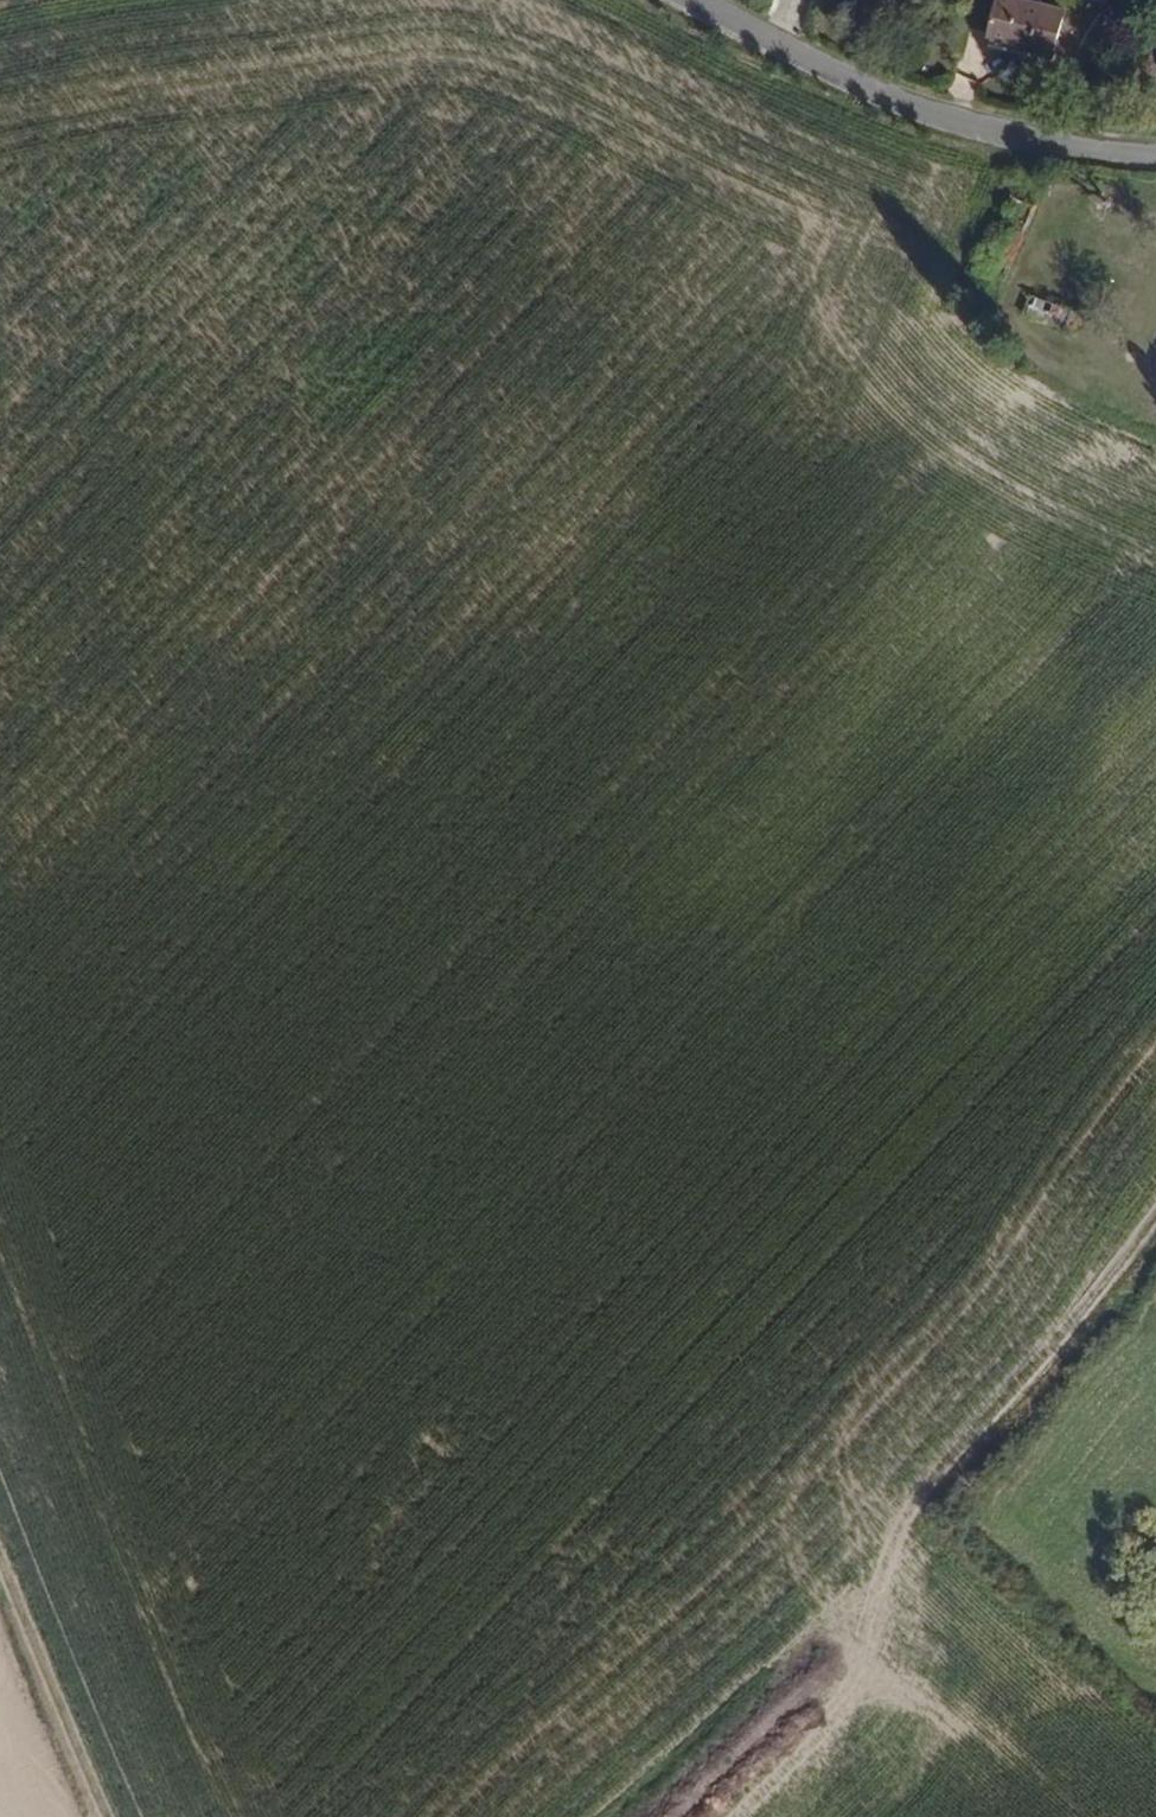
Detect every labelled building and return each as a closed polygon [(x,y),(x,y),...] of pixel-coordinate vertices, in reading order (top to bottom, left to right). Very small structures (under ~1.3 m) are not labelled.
[(1065,15),(1025,0),(1001,0),(990,29),(1051,52),(1065,15)] [(1058,316),(1007,287),(996,306),(1047,335),(1058,316)]
